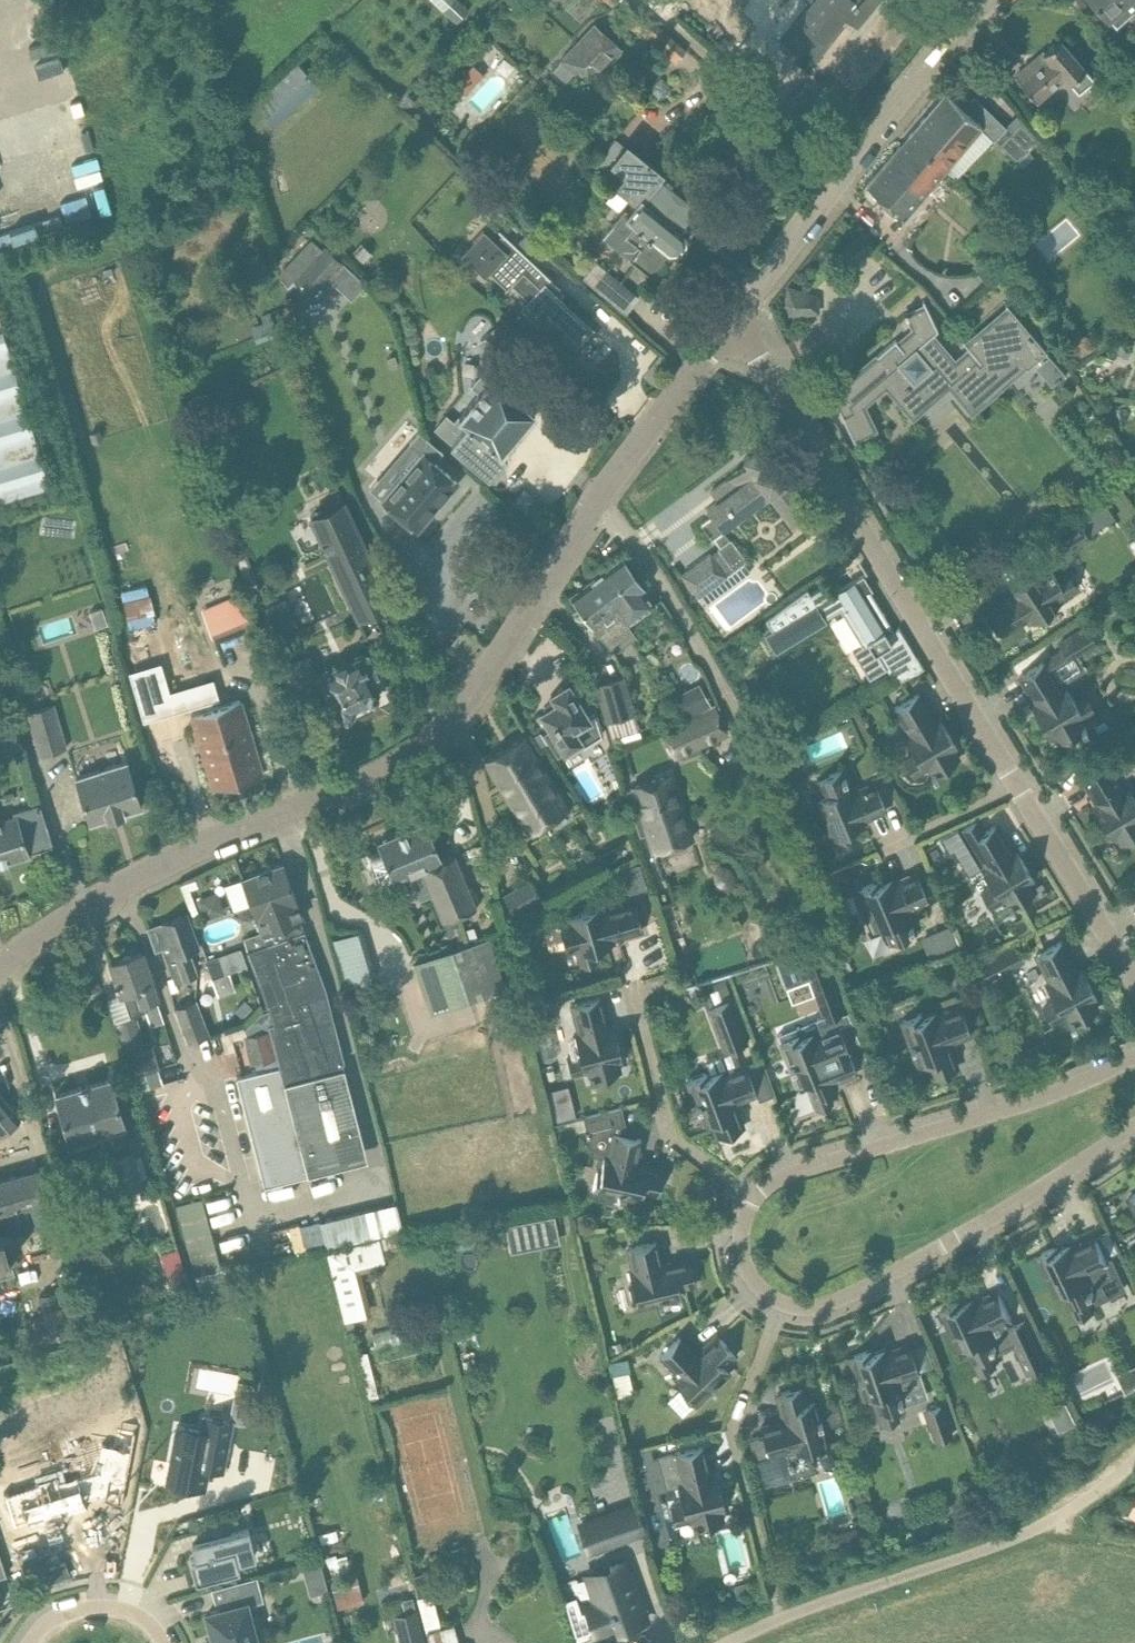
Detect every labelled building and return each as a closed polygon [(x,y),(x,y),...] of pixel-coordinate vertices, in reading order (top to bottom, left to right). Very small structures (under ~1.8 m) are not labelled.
[(455,24),(468,11),(457,0),(430,0),(455,24)] [(795,16),(824,40),(844,15),(857,26),(877,0),(808,0),(795,16)] [(1128,0),(1091,0),(1107,18),(1128,0)] [(636,11),(627,21),(649,40),(657,30),(636,11)] [(560,63),(554,70),(565,80),(573,72),(582,80),(595,67),(601,73),(623,49),(594,22),(559,60),(560,60),(559,62),(560,63)] [(1093,80),(1073,56),(1058,39),(1015,76),(1036,101),(1064,76),(1078,92),(1093,80)] [(456,93),(479,75),(468,61),(445,79),(456,93)] [(269,122),(313,87),(296,65),(251,100),(269,122)] [(17,78),(29,131),(52,126),(40,73),(17,78)] [(909,134),(946,169),(982,127),(1017,162),(1028,151),(1004,127),(974,98),(965,108),(946,91),(909,134)] [(405,92),(398,100),(409,111),(416,103),(405,92)] [(3,162),(23,157),(17,130),(0,133),(0,149),(3,162)] [(902,219),(946,169),(909,134),(866,184),(902,219)] [(661,205),(685,223),(701,203),(626,144),(602,175),(634,201),(638,196),(656,211),(661,205)] [(63,182),(37,192),(48,221),(74,212),(63,182)] [(681,228),(685,223),(661,205),(656,211),(638,196),(634,201),(605,238),(636,263),(653,277),(684,238),(682,229),(681,228)] [(1,211),(4,238),(31,234),(27,207),(1,211)] [(483,227),(460,251),(485,274),(500,258),(519,276),(512,284),(528,299),(531,297),(534,301),(525,310),(571,353),(590,333),(584,327),(589,321),(556,290),(560,285),(507,235),(499,242),(483,227)] [(310,238),(278,272),(280,279),(288,286),(293,280),(322,249),(310,238)] [(322,249),(293,280),(294,281),(310,296),(328,277),(342,261),(326,245),(322,249)] [(999,252),(976,270),(986,283),(1009,264),(999,252)] [(597,264),(586,278),(611,298),(622,284),(597,264)] [(820,296),(788,285),(780,302),(785,318),(820,313),(820,296)] [(833,399),(832,400),(841,410),(853,438),(873,428),(861,405),(886,384),(912,415),(949,383),(965,401),(1018,356),(1027,367),(1034,361),(1045,351),(1006,304),(964,340),(969,345),(972,349),(956,363),(933,336),(935,334),(938,331),(934,323),(925,303),(903,313),(911,329),(913,333),(899,345),(896,341),(895,340),(838,389),(836,386),(836,387),(842,395),(835,401),(833,399)] [(48,480),(0,317),(0,494),(48,480)] [(494,360),(510,346),(494,328),(477,343),(494,360)] [(1086,334),(1068,345),(1078,359),(1095,348),(1086,334)] [(446,414),(435,427),(459,448),(473,460),(488,473),(494,472),(504,461),(503,455),(500,452),(534,411),(517,397),(484,368),(470,384),(478,391),(458,415),(454,420),(446,414)] [(400,467),(377,494),(400,514),(417,529),(457,482),(434,461),(443,451),(426,437),(419,431),(410,441),(414,444),(396,464),(400,467)] [(779,485),(783,490),(771,499),(792,528),(810,515),(779,474),(781,473),(777,468),(776,469),(760,447),(743,459),(747,464),(712,490),(719,500),(707,509),(711,516),(700,524),(712,540),(725,531),(722,527),(779,485)] [(1011,594),(985,611),(1001,636),(1027,619),(1030,623),(1052,608),(1061,603),(1058,598),(1065,594),(1066,595),(1078,587),(1068,572),(1057,579),(1052,571),(1053,571),(1052,571),(1073,557),(1069,552),(1090,539),(1087,535),(1115,517),(1103,499),(1074,518),(1077,523),(1052,540),(1063,556),(1040,572),(1039,570),(1015,585),(1015,587),(1009,591),(1011,594)] [(346,502),(312,518),(358,617),(392,602),(346,502)] [(726,576),(725,573),(732,568),(734,570),(746,560),(731,539),(718,548),(719,550),(711,556),(710,554),(682,575),(698,596),(726,576)] [(615,607),(627,623),(655,604),(645,588),(622,557),(597,576),(619,605),(615,607)] [(776,649),(826,618),(825,615),(841,605),(854,626),(864,642),(866,641),(873,653),(889,643),(885,636),(894,631),(893,630),(886,618),(870,592),(872,590),(864,576),(863,575),(838,590),(830,578),(810,591),(808,587),(790,601),(767,617),(772,626),(765,631),(776,649)] [(636,636),(627,623),(615,607),(619,605),(597,576),(571,595),(584,613),(593,626),(594,626),(611,648),(610,649),(613,653),(616,651),(616,650),(636,636)] [(1119,596),(1096,610),(1101,619),(1124,604),(1119,596)] [(242,607),(207,621),(213,636),(248,623),(242,607)] [(37,624),(42,643),(79,634),(74,614),(37,624)] [(1049,670),(1096,642),(1086,627),(1059,643),(1064,650),(1045,662),(1044,661),(1019,677),(1035,703),(1032,705),(1036,712),(1035,712),(1050,738),(1055,735),(1060,743),(1079,731),(1082,730),(1086,727),(1084,724),(1083,725),(1079,719),(1083,717),(1083,718),(1096,710),(1086,695),(1075,702),(1065,685),(1060,688),(1049,670)] [(378,676),(368,656),(367,653),(360,656),(359,655),(317,675),(308,656),(291,664),(308,701),(324,693),(335,717),(343,720),(353,715),(356,708),(372,700),(375,702),(379,691),(376,690),(371,679),(378,676)] [(641,735),(635,713),(624,677),(596,685),(615,751),(623,749),(621,741),(641,735)] [(134,694),(143,726),(176,716),(166,684),(134,694)] [(604,733),(596,707),(586,713),(568,684),(551,694),(556,703),(554,704),(550,703),(544,707),(543,711),(541,712),(552,731),(546,734),(558,754),(580,740),(583,745),(604,733)] [(690,691),(676,699),(686,719),(710,706),(703,692),(693,697),(690,691)] [(904,761),(913,776),(925,769),(925,768),(928,766),(932,772),(931,772),(933,776),(959,760),(954,751),(958,749),(943,723),(942,724),(938,718),(935,720),(919,693),(894,708),(909,735),(905,737),(915,754),(904,761)] [(262,774),(256,753),(241,703),(192,717),(214,789),(262,774)] [(28,712),(40,755),(66,747),(53,705),(28,712)] [(675,760),(729,736),(716,706),(661,730),(675,760)] [(23,747),(15,722),(0,726),(0,754),(23,747)] [(567,809),(535,756),(524,737),(485,760),(528,832),(567,809)] [(774,756),(761,761),(765,770),(778,764),(774,756)] [(76,776),(90,822),(142,806),(128,760),(76,776)] [(1134,836),(1134,800),(1127,786),(1122,789),(1106,763),(1100,766),(1081,778),(1098,804),(1095,806),(1098,813),(1097,813),(1112,839),(1117,836),(1122,844),(1134,836)] [(886,810),(877,790),(874,783),(852,793),(842,769),(829,775),(817,780),(821,789),(825,797),(817,800),(825,821),(834,841),(836,844),(856,835),(855,832),(853,829),(865,823),(864,820),(886,810)] [(640,836),(648,833),(654,853),(695,840),(674,773),(633,786),(634,788),(626,791),(640,836)] [(52,845),(39,803),(14,810),(15,814),(0,819),(0,862),(29,853),(28,851),(52,845)] [(955,828),(939,838),(944,845),(943,846),(949,856),(954,854),(957,859),(958,858),(965,869),(964,869),(969,877),(982,869),(992,886),(981,893),(990,908),(1002,901),(1002,900),(1005,898),(1009,904),(1008,904),(1010,908),(1014,905),(1013,905),(1016,904),(1035,892),(1030,883),(1035,881),(1020,856),(1019,856),(1015,850),(1011,852),(995,825),(985,831),(977,818),(958,830),(957,829),(956,829),(955,828)] [(394,880),(410,873),(442,860),(425,821),(377,841),(394,880)] [(442,860),(410,873),(421,899),(431,894),(443,921),(477,907),(476,904),(478,899),(475,890),(469,889),(455,855),(442,860)] [(257,1072),(237,1077),(265,1185),(307,1175),(338,1167),(334,1155),(364,1147),(342,1063),(344,1062),(326,988),(300,919),(303,918),(282,863),(242,878),(268,948),(248,956),(256,977),(269,1010),(273,1021),(268,1023),(279,1066),(257,1072)] [(621,869),(628,893),(646,888),(639,864),(621,869)] [(905,910),(927,900),(916,873),(893,883),(892,879),(880,884),(878,881),(858,889),(875,931),(884,927),(887,935),(886,935),(890,945),(902,940),(902,939),(915,933),(905,910)] [(195,879),(179,885),(182,892),(198,887),(195,879)] [(517,914),(543,900),(530,879),(503,894),(517,914)] [(216,892),(197,899),(204,918),(223,912),(216,892)] [(800,902),(800,903),(800,904),(800,905),(800,906),(801,906),(801,907),(802,907),(802,908),(803,908),(803,909),(804,909),(805,909),(805,910),(806,910),(807,910),(808,910),(809,910),(809,909),(810,909),(811,909),(811,908),(812,908),(813,907),(813,906),(814,906),(814,905),(814,904),(814,903),(814,902),(814,901),(814,900),(814,899),(813,899),(813,898),(813,897),(812,897),(811,896),(810,896),(809,895),(808,895),(807,895),(806,895),(805,895),(804,896),(803,896),(803,897),(802,897),(802,898),(801,898),(801,899),(800,899),(800,900),(800,901),(800,902)] [(612,938),(642,930),(634,902),(604,910),(602,905),(579,912),(579,911),(566,915),(568,920),(559,923),(566,948),(565,948),(567,952),(570,951),(570,950),(576,948),(577,952),(576,952),(577,952),(581,966),(598,961),(594,949),(606,945),(606,944),(613,942),(612,938)] [(198,948),(193,934),(186,913),(161,922),(161,923),(148,928),(156,949),(162,947),(175,984),(198,976),(189,952),(198,948)] [(473,927),(465,929),(469,940),(477,938),(473,927)] [(360,932),(333,939),(347,984),(374,977),(360,932)] [(430,1014),(506,989),(489,936),(413,961),(430,1014)] [(1055,1001),(1043,1008),(1051,1023),(1064,1017),(1063,1016),(1067,1014),(1070,1020),(1069,1021),(1070,1025),(1097,1010),(1093,1002),(1098,999),(1084,973),(1083,973),(1079,967),(1076,969),(1062,941),(1042,951),(1036,954),(1050,982),(1046,984),(1055,1001)] [(219,956),(225,974),(228,973),(247,966),(240,948),(219,956)] [(152,983),(148,972),(141,951),(111,961),(112,963),(110,964),(115,982),(116,985),(119,984),(122,993),(123,993),(132,1021),(118,1025),(135,1076),(159,1068),(153,1049),(146,1051),(136,1021),(161,1012),(151,983),(152,983)] [(990,957),(978,963),(986,980),(998,974),(990,957)] [(842,1015),(833,988),(822,958),(805,964),(826,1021),(842,1015)] [(958,960),(945,965),(950,978),(963,973),(958,960)] [(724,979),(699,988),(723,1053),(723,1054),(734,1050),(748,1045),(724,979)] [(595,1078),(598,1077),(620,1072),(617,1063),(622,1061),(615,1033),(614,1033),(612,1026),(608,1027),(601,997),(579,1002),(572,1004),(580,1034),(575,1035),(580,1054),(567,1057),(571,1075),(585,1071),(585,1070),(589,1069),(590,1076),(589,1076),(590,1080),(595,1079),(595,1078)] [(174,1008),(188,1043),(210,1035),(196,999),(174,1008)] [(245,999),(234,1009),(242,1017),(252,1007),(245,999)] [(549,1002),(532,1007),(538,1027),(555,1022),(549,1002)] [(970,1034),(962,1014),(960,1007),(937,1016),(936,1012),(923,1016),(922,1013),(901,1021),(910,1045),(918,1066),(926,1063),(932,1078),(957,1069),(950,1050),(949,1050),(946,1044),(970,1034)] [(818,1022),(779,1038),(780,1041),(790,1065),(798,1086),(806,1083),(809,1089),(808,1090),(816,1110),(833,1104),(828,1092),(836,1088),(833,1080),(840,1077),(840,1079),(857,1072),(849,1054),(838,1027),(823,1033),(818,1022)] [(247,1035),(254,1063),(275,1058),(268,1030),(247,1035)] [(706,1073),(687,1080),(704,1125),(712,1122),(718,1137),(743,1128),(736,1109),(735,1109),(732,1103),(757,1094),(749,1073),(746,1066),(741,1068),(740,1066),(738,1061),(706,1073)] [(162,1084),(157,1069),(135,1076),(140,1091),(162,1084)] [(125,1125),(117,1098),(111,1076),(55,1093),(70,1141),(125,1125)] [(21,1118),(0,1092),(0,1135),(21,1118)] [(636,1164),(642,1139),(613,1133),(608,1157),(604,1156),(601,1169),(597,1168),(592,1190),(640,1200),(641,1191),(658,1195),(663,1169),(643,1164),(643,1166),(636,1164)] [(134,1154),(111,1160),(120,1191),(143,1184),(134,1154)] [(53,1221),(38,1169),(37,1169),(35,1162),(20,1166),(22,1173),(0,1179),(0,1274),(22,1268),(18,1253),(45,1245),(39,1225),(53,1221)] [(180,1225),(201,1220),(196,1198),(175,1204),(180,1225)] [(327,1248),(403,1230),(396,1203),(320,1221),(327,1248)] [(504,1222),(507,1250),(557,1244),(554,1217),(504,1222)] [(377,1237),(324,1250),(342,1318),(364,1313),(354,1272),(352,1266),(382,1259),(377,1237)] [(1038,1254),(1048,1275),(1057,1295),(1065,1292),(1069,1299),(1068,1300),(1077,1321),(1094,1313),(1088,1301),(1096,1297),(1098,1301),(1125,1288),(1112,1260),(1108,1262),(1096,1237),(1074,1247),(1072,1243),(1060,1249),(1058,1245),(1038,1254)] [(634,1308),(660,1302),(681,1296),(679,1288),(695,1284),(689,1258),(669,1263),(669,1265),(663,1266),(657,1241),(628,1248),(634,1271),(630,1272),(633,1285),(629,1286),(634,1308)] [(44,1316),(29,1319),(35,1343),(87,1330),(75,1285),(39,1295),(44,1316)] [(1049,1364),(1027,1318),(1014,1324),(1008,1311),(999,1291),(976,1301),(975,1298),(963,1304),(961,1300),(941,1309),(950,1329),(960,1350),(968,1346),(972,1354),(971,1354),(980,1375),(997,1368),(991,1356),(1000,1352),(1015,1345),(1029,1373),(1049,1364)] [(682,1386),(679,1389),(695,1405),(730,1372),(724,1365),(735,1354),(717,1334),(702,1349),(703,1350),(698,1354),(680,1336),(659,1356),(676,1374),(673,1376),(682,1386)] [(918,1373),(916,1366),(909,1345),(885,1353),(884,1349),(872,1353),(870,1349),(849,1357),(864,1399),(872,1396),(875,1404),(874,1405),(881,1426),(899,1421),(894,1408),(903,1405),(895,1380),(918,1373)] [(614,1393),(630,1392),(628,1357),(612,1358),(614,1393)] [(807,1402),(802,1386),(777,1394),(782,1413),(784,1413),(786,1420),(761,1427),(763,1435),(749,1439),(762,1486),(794,1477),(786,1450),(805,1444),(806,1448),(827,1442),(815,1400),(807,1402)] [(934,1442),(952,1436),(942,1405),(923,1411),(934,1442)] [(177,1424),(166,1481),(204,1488),(208,1467),(211,1468),(212,1463),(223,1465),(222,1470),(223,1470),(233,1421),(203,1415),(201,1428),(177,1424)] [(87,1498),(101,1492),(99,1504),(125,1508),(138,1426),(113,1422),(109,1443),(103,1441),(98,1471),(81,1477),(78,1469),(72,1471),(74,1476),(64,1479),(61,1468),(0,1487),(0,1494),(10,1528),(26,1523),(28,1529),(34,1527),(37,1537),(72,1526),(69,1516),(73,1515),(72,1512),(81,1509),(81,1512),(91,1509),(87,1498)] [(651,1447),(630,1453),(640,1494),(658,1490),(664,1488),(678,1485),(683,1503),(670,1507),(674,1524),(688,1520),(688,1519),(692,1518),(693,1525),(692,1525),(693,1529),(723,1521),(720,1512),(725,1510),(718,1482),(717,1483),(715,1475),(711,1476),(704,1446),(675,1453),(657,1458),(654,1458),(651,1447)] [(862,1478),(850,1481),(856,1502),(868,1499),(862,1478)] [(619,1547),(609,1521),(598,1526),(608,1551),(619,1547)] [(231,1563),(238,1561),(253,1557),(247,1537),(250,1536),(248,1528),(192,1543),(196,1558),(190,1559),(196,1581),(233,1571),(231,1563)] [(465,1547),(450,1550),(452,1560),(460,1564),(468,1562),(465,1547)] [(627,1566),(596,1578),(605,1603),(588,1610),(590,1614),(585,1616),(579,1600),(566,1604),(579,1642),(588,1642),(594,1641),(593,1637),(598,1635),(599,1639),(621,1630),(623,1633),(638,1627),(633,1616),(644,1612),(627,1566)] [(255,1636),(261,1634),(255,1614),(250,1615),(246,1603),(262,1599),(255,1576),(213,1588),(219,1609),(207,1613),(215,1642),(257,1642),(255,1636)] [(356,1581),(330,1588),(335,1606),(361,1599),(356,1581)] [(392,1615),(399,1642),(425,1642),(417,1609),(392,1615)]
